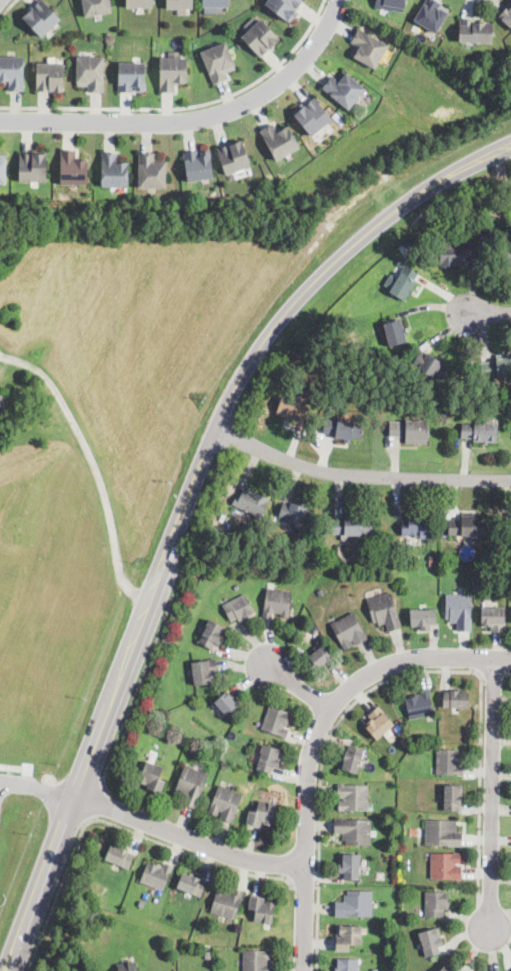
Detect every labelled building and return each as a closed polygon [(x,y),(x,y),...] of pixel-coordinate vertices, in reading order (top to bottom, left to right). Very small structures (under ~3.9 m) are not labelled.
[(22,17),(40,0),(46,0),(62,17),(41,37),(22,17)] [(86,16),(83,0),(110,0),(112,11),(86,16)] [(168,8),(168,0),(195,0),(195,7),(168,8)] [(203,6),(203,0),(230,0),(230,5),(222,5),(222,8),(217,12),(204,12),(204,6),(203,6)] [(265,3),(267,0),(304,0),(295,10),(299,13),(296,17),(295,16),(289,23),(265,3)] [(375,9),(376,0),(406,0),(404,13),(392,11),(392,12),(387,11),(387,10),(383,9),(383,10),(375,9)] [(414,21),(426,0),(434,0),(441,4),(440,5),(450,11),(436,34),(414,21)] [(500,16),(510,3),(510,28),(499,17),(500,16)] [(262,57),(242,37),(261,17),(281,37),(262,57)] [(494,24),(493,44),(460,43),(461,19),(473,20),(472,22),(494,24)] [(376,68),(351,54),(356,44),(352,42),(359,28),(389,44),(376,68)] [(214,84),(202,50),(227,41),(237,68),(226,72),(228,78),(214,84)] [(9,80),(0,79),(0,55),(25,56),(24,90),(9,90),(9,80)] [(104,91),(88,91),(88,86),(77,86),(77,56),(104,57),(104,91)] [(187,83),(178,83),(178,85),(174,85),(174,91),(160,91),(161,57),(188,57),(187,83)] [(119,91),(119,62),(146,62),(146,91),(119,91)] [(63,91),(36,90),(37,63),(64,64),(63,91)] [(344,69),(366,87),(349,109),(343,104),(323,88),(334,75),(337,77),(344,69)] [(316,96),(334,118),(312,136),(291,110),(301,102),(304,106),(316,96)] [(277,132),(289,126),(301,147),(277,160),(260,129),(272,123),(277,132)] [(226,174),(217,147),(243,139),(251,165),(226,174)] [(216,177),(188,181),(184,150),(211,146),(216,177)] [(90,157),(90,183),(61,183),(61,148),(77,148),(77,157),(90,157)] [(48,150),(47,181),(19,181),(19,153),(32,153),(32,150),(48,150)] [(121,150),(121,162),(129,162),(129,186),(102,186),(102,151),(121,150)] [(155,158),(166,158),(166,186),(139,186),(139,152),(155,152),(155,158)] [(267,188),(263,193),(258,190),(262,184),(267,188)] [(445,242),(445,246),(472,245),(472,252),(472,254),(469,254),(469,264),(457,264),(457,267),(439,267),(438,243),(445,242)] [(406,263),(403,267),(396,263),(399,259),(406,263)] [(405,301),(404,302),(388,292),(403,267),(405,265),(417,274),(413,281),(416,282),(405,301)] [(392,347),(389,348),(383,325),(400,320),(407,343),(392,347)] [(423,353),(426,356),(427,354),(428,354),(443,363),(441,365),(449,369),(440,383),(417,369),(418,368),(411,364),(419,351),(423,353)] [(496,360),(510,359),(510,378),(506,379),(498,379),(498,378),(481,379),(480,364),(496,363),(496,360)] [(306,420),(304,423),(298,421),(297,424),(280,417),(281,415),(276,413),(281,397),(310,408),(306,420)] [(356,421),(356,422),(356,424),(363,425),(362,439),(353,438),(353,440),(334,438),(334,435),(322,434),(323,420),(337,422),(337,419),(356,421)] [(427,421),(427,425),(428,443),(406,443),(406,433),(403,433),(403,436),(390,437),(389,423),(389,422),(402,422),(402,423),(407,423),(407,421),(427,421)] [(497,442),(497,443),(488,442),(487,444),(482,444),(483,442),(474,441),(473,440),(460,439),(461,423),(498,425),(497,442)] [(248,492),(253,494),(254,492),(270,499),(260,519),(237,508),(235,507),(243,490),(248,492)] [(310,520),(309,525),(285,519),(290,501),(311,507),(309,517),(311,518),(310,520)] [(430,519),(430,530),(430,536),(402,536),(402,521),(409,521),(409,515),(421,515),(421,519),(430,519)] [(478,515),(478,521),(487,521),(487,536),(449,536),(449,535),(449,520),(461,520),(461,515),(478,515)] [(370,519),(370,529),(370,535),(361,534),(361,536),(344,535),(344,532),(338,532),(339,523),(344,524),(345,516),(362,517),(362,519),(370,519)] [(437,566),(429,566),(429,557),(437,557),(437,566)] [(292,600),(290,615),(289,618),(280,617),(280,614),(273,613),(272,618),(263,616),(265,600),(267,588),(293,592),(292,600)] [(400,620),(401,623),(402,628),(389,632),(386,623),(378,625),(377,621),(373,622),(370,610),(367,600),(391,592),(400,620)] [(253,616),(245,620),(243,621),(242,619),(238,620),(238,619),(232,621),(224,606),(243,595),(245,594),(245,595),(255,614),(253,616)] [(472,619),(472,622),(472,632),(457,632),(457,623),(450,623),(450,619),(446,619),(446,599),(446,594),(472,594),(472,619)] [(505,622),(505,625),(504,625),(504,632),(491,632),(491,626),(482,626),(482,608),(505,608),(505,622)] [(419,611),(419,612),(435,610),(436,623),(430,624),(431,631),(422,632),(421,626),(411,627),(409,610),(419,609),(419,611)] [(367,640),(363,642),(356,646),(353,640),(350,641),(352,645),(344,650),(330,624),(352,613),(352,612),(367,640)] [(224,640),(221,645),(220,647),(215,644),(212,649),(198,642),(210,620),(227,629),(222,639),(224,640)] [(331,663),(328,665),(327,664),(319,669),(309,656),(324,645),(335,660),(331,663)] [(195,685),(194,685),(192,661),(217,658),(219,673),(216,673),(217,683),(195,685)] [(430,693),(430,694),(435,714),(409,720),(405,699),(411,698),(411,696),(419,694),(420,695),(421,695),(420,690),(429,689),(430,693)] [(227,715),(227,716),(215,703),(229,690),(241,703),(227,715)] [(459,691),(459,692),(469,692),(469,707),(443,707),(443,691),(459,691)] [(199,706),(195,710),(190,705),(194,701),(199,706)] [(291,719),(288,728),(285,727),(284,728),(289,730),(286,738),(261,729),(270,705),(291,713),(289,719),(291,719)] [(383,734),(377,740),(366,728),(367,726),(365,724),(371,719),(368,716),(377,708),(379,706),(395,723),(383,734)] [(411,744),(405,749),(400,742),(405,737),(411,744)] [(280,764),(280,766),(280,767),(273,766),(271,773),(258,770),(262,753),(261,752),(263,747),(263,745),(264,745),(282,750),(279,759),(282,760),(280,764)] [(362,758),(360,764),(358,774),(339,769),(342,757),(346,758),(349,746),(364,750),(362,758)] [(461,764),(458,764),(458,766),(463,767),(463,775),(436,774),(437,749),(459,750),(459,755),(461,755),(461,764)] [(166,783),(164,787),(161,796),(149,792),(151,784),(148,783),(147,785),(139,782),(147,761),(164,768),(159,780),(166,783)] [(204,785),(195,809),(182,804),(185,798),(174,794),(185,766),(208,775),(204,785)] [(368,786),(368,804),(368,810),(338,810),(338,801),(344,800),(344,799),(338,799),(338,786),(338,784),(344,784),(344,785),(368,786)] [(237,810),(235,815),(232,823),(219,818),(221,812),(219,812),(217,816),(209,812),(218,788),(219,785),(243,795),(237,810)] [(464,803),(463,804),(461,803),(460,810),(444,810),(445,785),(464,786),(464,803)] [(277,804),(273,825),(263,823),(264,822),(263,821),(261,828),(246,825),(249,811),(257,812),(260,800),(277,804)] [(371,837),(371,846),(346,845),(346,840),(342,840),(342,833),(334,833),(335,819),(370,820),(372,820),(371,837)] [(462,845),(462,846),(425,845),(425,837),(425,820),(457,820),(456,832),(463,832),(462,845)] [(111,845),(120,848),(120,847),(128,850),(128,852),(135,855),(130,869),(120,865),(106,860),(111,845)] [(461,863),(458,863),(455,863),(455,866),(462,866),(462,879),(460,879),(431,879),(431,853),(461,853),(461,863)] [(362,856),(362,862),(361,862),(360,872),(359,872),(359,880),(345,879),(345,873),(339,873),(339,864),(343,864),(343,861),(339,861),(340,854),(361,855),(362,856)] [(149,863),(154,865),(155,863),(162,866),(162,867),(163,868),(165,863),(174,867),(172,873),(171,873),(163,891),(157,889),(141,882),(149,863)] [(206,884),(200,897),(177,888),(183,873),(201,880),(201,881),(206,883),(206,884)] [(225,892),(232,894),(234,889),(243,891),(235,920),(211,913),(218,888),(225,891),(225,892)] [(372,916),(335,916),(335,903),(344,903),(344,895),(348,895),(348,891),(372,891),(372,916)] [(450,898),(450,906),(447,906),(447,910),(443,910),(443,917),(441,918),(425,917),(426,891),(448,892),(448,898),(450,898)] [(276,900),(272,925),(255,923),(257,910),(249,909),(251,897),(276,900)] [(146,901),(143,907),(138,905),(141,899),(146,901)] [(363,927),(363,934),(361,934),(361,945),(349,945),(349,952),(334,951),(335,937),(336,937),(336,927),(363,927)] [(440,936),(440,937),(444,936),(446,944),(439,946),(441,953),(426,957),(421,941),(420,941),(418,933),(438,928),(440,936)] [(273,968),(273,970),(243,970),(244,951),(267,951),(267,950),(271,950),(271,959),(268,959),(268,968),(273,968)] [(359,960),(358,970),(335,970),(336,965),(338,965),(338,959),(359,960)] [(136,962),(138,970),(119,970),(118,965),(136,962)]
